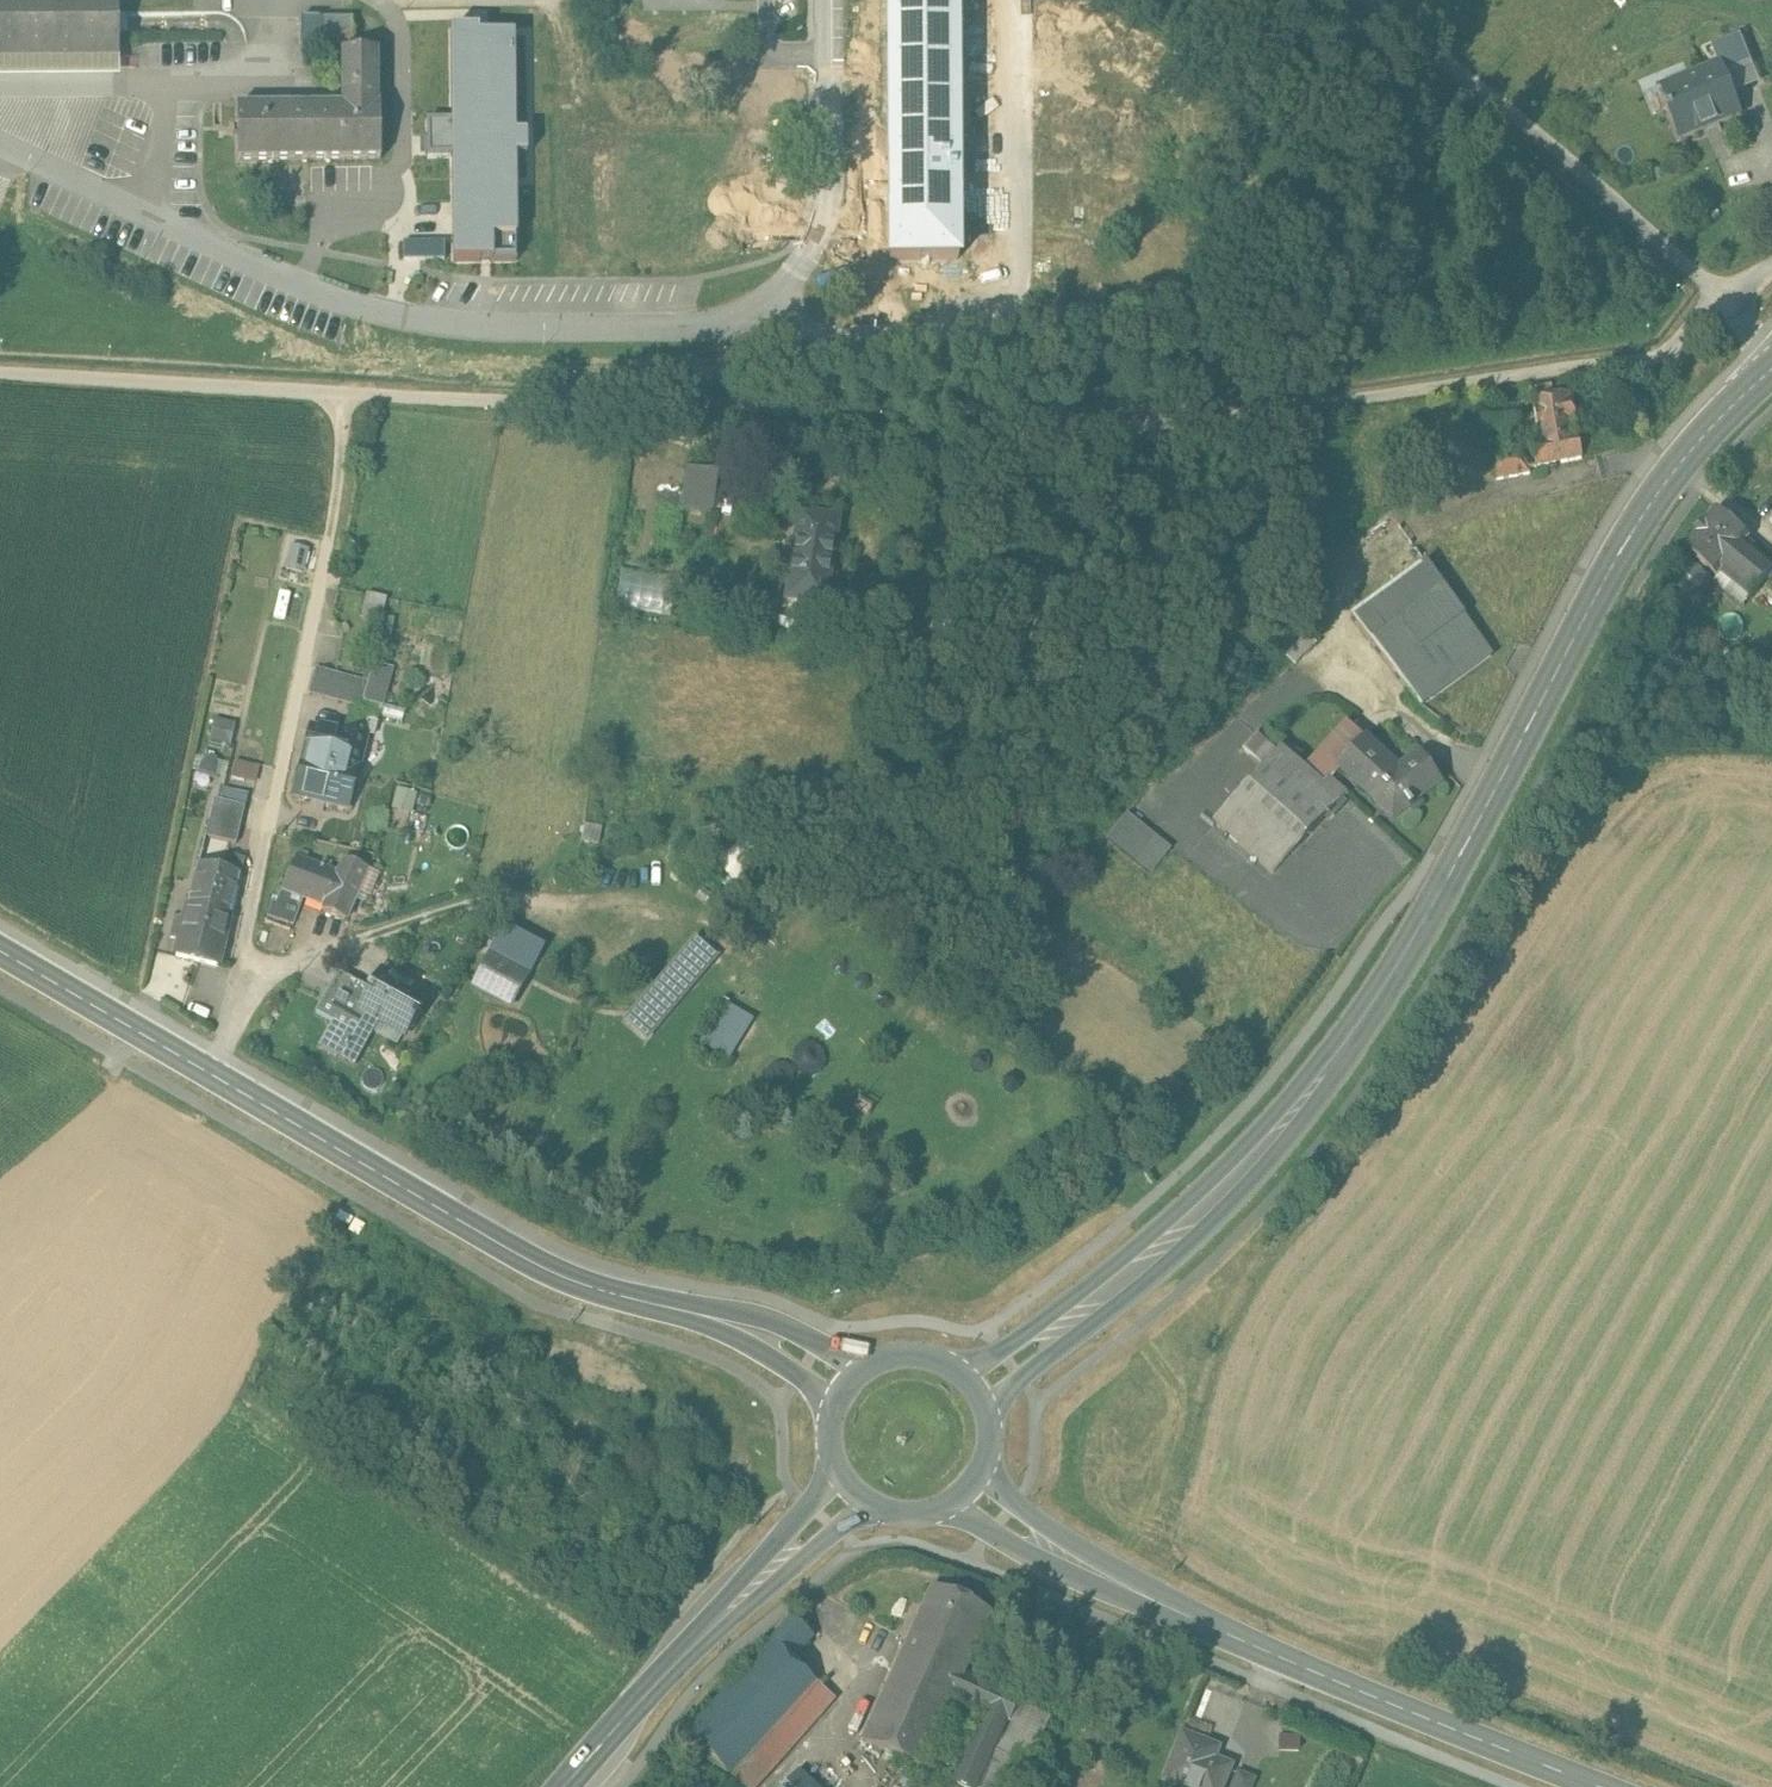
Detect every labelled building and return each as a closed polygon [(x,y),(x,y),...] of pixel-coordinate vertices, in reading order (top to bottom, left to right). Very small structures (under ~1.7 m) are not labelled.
[(118,57),(117,0),(0,0),(0,58),(118,57)] [(888,161),(882,161),(882,184),(888,184),(889,237),(957,237),(955,0),(887,0),(888,161)] [(356,24),(304,26),(305,49),(357,47),(356,24)] [(478,33),(452,33),(452,121),(427,121),(428,162),(454,161),(455,261),(517,261),(515,156),(527,156),(527,132),(516,132),(514,37),(488,37),(488,35),(478,35),(478,33)] [(1741,41),(1715,52),(1721,66),(1722,65),(1727,78),(1752,68),(1741,41)] [(340,103),(235,105),(236,162),(380,159),(379,104),(377,104),(376,50),(339,51),(340,103)] [(1721,66),(1663,89),(1672,111),(1667,112),(1669,116),(1672,115),(1681,139),(1742,115),(1727,78),(1722,65),(1721,66)] [(1568,383),(1533,390),(1535,398),(1508,403),(1513,431),(1540,426),(1542,437),(1577,430),(1575,419),(1576,418),(1571,392),(1570,393),(1568,383)] [(1508,403),(1481,409),(1486,437),(1513,431),(1508,403)] [(1542,437),(1531,439),(1532,444),(1526,444),(1526,442),(1493,447),(1496,470),(1530,465),(1529,462),(1581,452),(1577,430),(1542,437)] [(1715,504),(1684,541),(1716,568),(1720,564),(1750,588),(1771,562),(1771,557),(1744,535),(1748,530),(1715,504)] [(834,520),(798,515),(787,600),(823,605),(834,520)] [(1425,555),(1352,607),(1391,658),(1421,699),(1491,650),(1462,609),(1463,608),(1425,555)] [(380,618),(381,618),(384,600),(366,596),(362,617),(380,620),(380,618)] [(371,665),(374,666),(383,668),(392,620),(381,618),(380,618),(380,620),(371,665)] [(1307,627),(1288,647),(1296,656),(1316,634),(1307,627)] [(364,702),(380,706),(391,670),(383,668),(374,666),(367,692),(364,702)] [(367,692),(329,681),(331,675),(315,671),(308,696),(323,700),(350,707),(362,710),(364,702),(367,692)] [(380,706),(364,702),(362,710),(350,707),(344,730),(365,736),(371,737),(380,706)] [(405,709),(382,703),(378,716),(401,723),(405,709)] [(1347,718),(1307,761),(1312,766),(1346,729),(1361,744),(1368,738),(1347,718)] [(343,735),(309,726),(290,795),(346,810),(365,736),(344,730),(343,735)] [(1241,744),(1260,761),(1273,746),(1254,729),(1241,744)] [(1346,729),(1312,766),(1325,778),(1327,780),(1330,776),(1340,766),(1361,744),(1346,729)] [(1401,764),(1370,736),(1368,738),(1361,744),(1340,766),(1390,808),(1407,795),(1411,802),(1445,777),(1425,748),(1401,764)] [(1273,746),(1318,786),(1325,778),(1312,766),(1307,761),(1281,739),(1273,746)] [(1229,796),(1290,850),(1334,801),(1318,786),(1273,746),(1260,761),(1229,796)] [(260,765),(234,760),(230,777),(256,783),(260,765)] [(1327,780),(1325,778),(1318,786),(1334,801),(1345,790),(1330,776),(1327,780)] [(243,795),(220,791),(218,802),(241,807),(243,795)] [(1213,815),(1273,869),(1290,850),(1229,796),(1213,815)] [(218,802),(210,801),(203,839),(234,845),(241,807),(218,802)] [(1171,840),(1124,808),(1107,832),(1154,864),(1171,840)] [(602,827),(585,823),(581,838),(598,842),(602,827)] [(339,872),(295,855),(280,894),(302,903),(323,911),(321,917),(339,924),(361,869),(343,861),(339,872)] [(240,865),(229,863),(227,873),(238,875),(240,865)] [(227,873),(197,867),(185,929),(177,927),(173,944),(182,946),(179,960),(219,968),(238,875),(227,873)] [(302,903),(280,894),(275,906),(269,904),(265,917),(292,927),(302,903)] [(491,957),(521,973),(528,977),(539,956),(502,936),(491,957)] [(639,1010),(655,1024),(712,957),(696,944),(639,1010)] [(521,973),(491,957),(475,987),(505,1003),(521,973)] [(419,1013),(427,997),(381,972),(371,991),(368,990),(366,993),(369,995),(361,1011),(379,1021),(405,1035),(417,1012),(419,1013)] [(338,973),(323,999),(340,1008),(355,982),(338,973)] [(512,1006),(528,977),(521,973),(505,1003),(512,1006)] [(326,1035),(361,1055),(379,1021),(361,1011),(369,995),(366,993),(368,990),(355,982),(340,1008),(323,999),(315,1014),(332,1023),(326,1035)] [(757,1024),(724,1004),(697,1048),(731,1068),(757,1024)] [(655,1024),(639,1010),(628,1022),(645,1037),(655,1024)] [(361,1055),(326,1035),(319,1048),(354,1067),(361,1055)] [(987,1614),(928,1588),(901,1650),(960,1676),(987,1614)] [(687,1734),(746,1786),(752,1786),(832,1699),(791,1661),(812,1637),(792,1618),(687,1734)] [(960,1676),(901,1650),(861,1740),(920,1766),(952,1693),(960,1676)] [(960,1676),(952,1693),(983,1706),(947,1786),(977,1786),(989,1759),(1015,1700),(960,1676)] [(1015,1700),(989,1759),(1009,1767),(1000,1786),(1016,1786),(1048,1715),(1015,1700)] [(1182,1733),(1171,1760),(1177,1763),(1170,1780),(1186,1786),(1220,1786),(1228,1767),(1201,1755),(1206,1743),(1182,1733)] [(989,1759),(977,1786),(1000,1786),(1009,1767),(989,1759)] [(1236,1771),(1230,1786),(1248,1786),(1252,1777),(1236,1771)] [(783,1786),(813,1786),(797,1772),(783,1786)]
